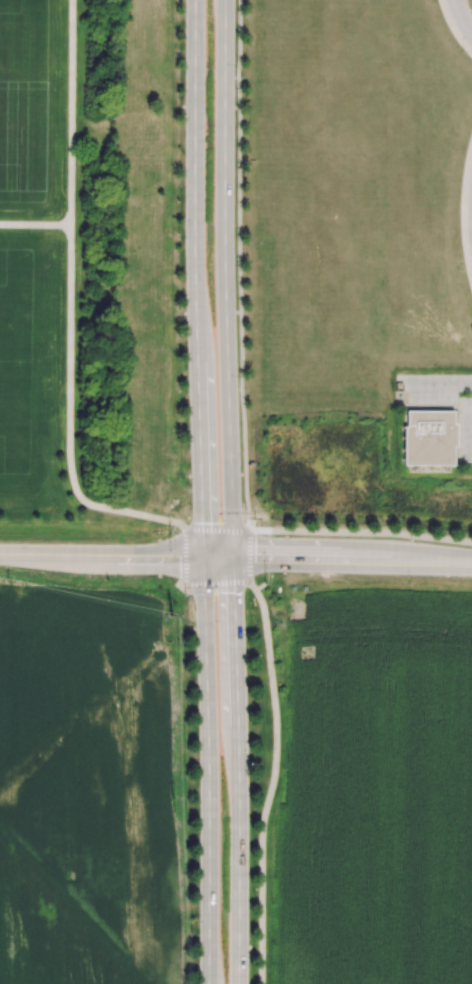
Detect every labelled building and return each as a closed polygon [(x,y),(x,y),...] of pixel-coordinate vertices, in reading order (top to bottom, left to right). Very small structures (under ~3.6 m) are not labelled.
[(408,412),(453,412),(453,424),(456,424),(456,446),(453,446),(453,466),(404,466),(404,427),(408,427),(408,412)]
